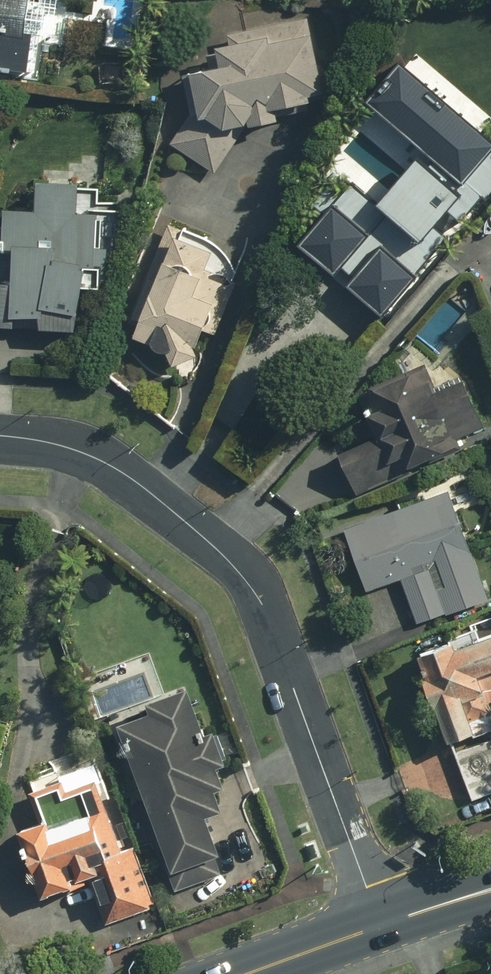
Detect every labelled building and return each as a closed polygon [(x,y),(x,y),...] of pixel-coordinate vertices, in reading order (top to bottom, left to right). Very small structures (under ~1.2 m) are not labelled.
[(40,77),(45,0),(0,0),(0,75),(40,77)] [(307,36),(304,22),(209,42),(215,68),(183,75),(192,117),(173,144),(216,173),(246,130),(284,122),(282,110),(313,103),(312,97),(329,94),(318,34),(307,36)] [(408,62),(374,101),(429,150),(380,206),(358,186),(304,247),(387,320),(447,252),(434,241),(458,213),(469,223),(490,198),(490,136),(408,62)] [(0,246),(0,329),(83,335),(86,290),(115,292),(122,203),(101,202),(102,185),(44,181),(42,214),(12,212),(9,247),(0,246)] [(215,243),(171,227),(127,316),(141,322),(134,336),(194,365),(222,308),(229,312),(231,310),(232,308),(233,306),(234,304),(235,302),(236,300),(236,297),(237,295),(238,293),(238,291),(238,289),(238,286),(239,284),(239,282),(238,280),(238,277),(238,275),(237,273),(237,271),(236,268),(235,266),(234,264),(233,262),(232,260),(231,258),(230,256),(229,254),(227,253),(226,251),(224,249),(222,248),(221,247),(219,245),(217,244),(215,243)] [(429,368),(362,397),(380,439),(345,454),(362,494),(490,439),(490,424),(470,376),(438,390),(429,368)] [(452,487),(343,528),(368,595),(406,580),(423,626),(490,600),(490,592),(452,487)] [(417,652),(453,748),(490,734),(490,625),(417,652)] [(149,717),(125,726),(152,797),(168,791),(175,809),(138,822),(146,844),(166,836),(182,877),(227,859),(212,818),(228,812),(221,795),(232,791),(225,772),(237,767),(224,732),(211,737),(192,686),(144,704),(149,717)] [(129,844),(99,762),(33,786),(45,821),(21,830),(46,900),(97,881),(112,923),(160,906),(137,841),(129,844)]
